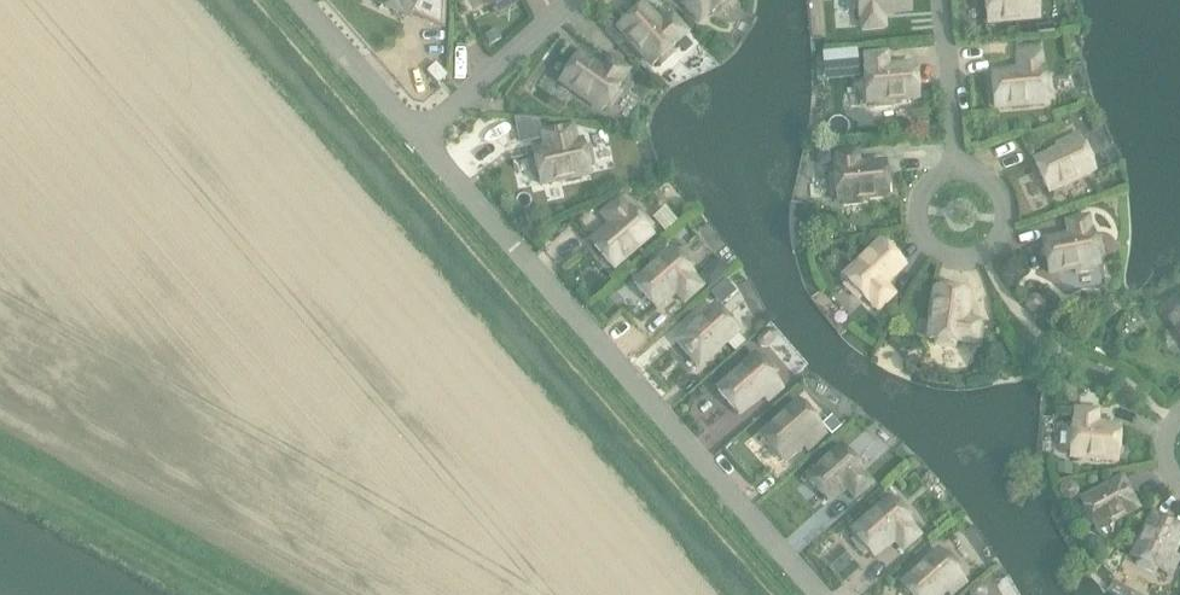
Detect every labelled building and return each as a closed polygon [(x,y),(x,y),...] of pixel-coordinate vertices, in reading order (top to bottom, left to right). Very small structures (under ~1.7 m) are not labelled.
[(381,1),(379,5),(408,18),(411,12),(443,26),(444,0),(379,0),(381,1)] [(684,4),(700,22),(711,12),(712,13),(717,9),(720,13),(734,0),(689,0),(684,4)] [(910,10),(909,0),(853,0),(854,9),(859,8),(860,15),(861,15),(863,30),(885,28),(884,13),(910,10)] [(988,22),(1017,19),(1030,18),(1036,18),(1039,17),(1037,0),(986,0),(988,22)] [(658,61),(661,65),(675,53),(672,49),(677,44),(676,43),(687,33),(672,16),(661,26),(643,7),(619,28),(653,66),(658,61)] [(1030,18),(1017,19),(1018,34),(1037,32),(1036,18),(1030,18)] [(612,25),(606,31),(614,41),(621,35),(612,25)] [(497,30),(485,36),(490,46),(501,41),(497,30)] [(1017,46),(1018,57),(1019,73),(993,75),(995,107),(1046,102),(1045,95),(1051,95),(1049,77),(1044,77),(1043,70),(1042,70),(1039,44),(1017,46)] [(856,51),(837,53),(840,80),(859,79),(856,51)] [(874,102),(874,107),(892,105),(892,100),(918,98),(915,66),(889,69),(887,53),(865,55),(866,71),(865,71),(868,102),(874,102)] [(607,105),(611,108),(621,93),(617,90),(621,84),(620,84),(629,71),(610,58),(601,71),(580,55),(561,81),(603,110),(607,105)] [(439,84),(448,77),(436,64),(427,72),(439,84)] [(537,120),(516,119),(520,142),(541,138),(537,120)] [(589,167),(594,166),(590,148),(585,149),(583,142),(574,145),(571,129),(545,135),(548,150),(534,153),(535,160),(530,161),(534,179),(539,178),(541,185),(590,174),(589,167)] [(1094,170),(1081,141),(1035,162),(1048,191),(1094,170)] [(835,176),(830,176),(832,194),(837,194),(838,201),(844,200),(844,205),(862,203),(862,198),(888,196),(885,164),(859,166),(858,151),(835,153),(836,169),(835,169),(835,176)] [(818,153),(816,154),(817,159),(817,162),(823,166),(831,165),(829,152),(818,153)] [(630,211),(619,200),(602,214),(613,226),(592,244),(613,268),(652,235),(647,229),(651,226),(639,212),(635,216),(631,210),(630,211)] [(665,209),(653,219),(665,233),(677,224),(665,209)] [(1091,232),(1088,217),(1067,221),(1070,237),(1043,242),(1049,273),(1075,268),(1076,273),(1095,270),(1094,264),(1099,263),(1098,257),(1103,256),(1099,238),(1094,239),(1093,232),(1091,232)] [(868,299),(878,310),(894,295),(884,284),(903,265),(881,242),(844,277),(849,282),(845,285),(858,299),(862,295),(867,300),(868,299)] [(689,270),(693,266),(681,252),(677,256),(673,251),(668,255),(665,251),(651,263),(655,266),(635,284),(655,308),(674,291),(684,303),(702,287),(692,276),(694,275),(689,270)] [(698,278),(709,290),(715,285),(705,272),(698,278)] [(726,282),(712,295),(722,307),(736,294),(726,282)] [(962,342),(977,344),(980,322),(964,320),(968,293),(937,289),(930,339),(936,340),(936,345),(954,348),(955,343),(961,344),(962,342)] [(1170,319),(1179,333),(1179,306),(1173,311),(1176,315),(1170,319)] [(699,365),(737,331),(716,308),(678,341),(699,365)] [(766,331),(758,339),(758,345),(762,349),(767,349),(774,342),(776,340),(776,334),(772,330),(767,330),(766,331)] [(772,376),(776,372),(764,359),(760,362),(756,357),(718,390),(739,414),(762,394),(768,400),(782,387),(772,376)] [(800,403),(761,436),(782,460),(800,444),(808,453),(828,435),(821,427),(800,403)] [(1071,456),(1117,460),(1119,428),(1097,426),(1098,412),(1076,410),(1075,425),(1073,425),(1073,432),(1068,431),(1067,449),(1072,450),(1071,456)] [(862,472),(863,471),(842,447),(807,478),(828,502),(845,487),(855,499),(872,484),(862,472)] [(1057,466),(1057,479),(1072,480),(1073,467),(1057,466)] [(1137,507),(1121,480),(1081,502),(1084,507),(1080,510),(1089,526),(1093,524),(1096,530),(1137,507)] [(1061,491),(1061,492),(1061,493),(1061,494),(1062,495),(1062,496),(1062,497),(1063,497),(1063,498),(1064,498),(1064,499),(1065,499),(1065,500),(1066,500),(1067,500),(1068,501),(1069,501),(1070,501),(1071,501),(1072,501),(1073,500),(1074,500),(1075,499),(1076,498),(1077,498),(1077,497),(1078,496),(1078,495),(1078,494),(1079,494),(1079,493),(1079,492),(1079,491),(1078,491),(1078,490),(1078,489),(1078,488),(1077,488),(1077,487),(1076,486),(1076,485),(1075,485),(1074,485),(1074,484),(1073,484),(1072,484),(1071,484),(1071,483),(1070,483),(1069,483),(1068,484),(1067,484),(1066,484),(1065,485),(1064,485),(1064,486),(1063,487),(1062,488),(1062,489),(1061,490),(1061,491)] [(907,518),(910,515),(898,501),(895,504),(890,499),(852,532),(856,538),(853,541),(864,555),(868,551),(873,557),(893,539),(903,551),(920,536),(910,524),(911,523),(907,518)] [(1138,565),(1154,572),(1156,568),(1170,575),(1178,558),(1170,554),(1179,534),(1179,528),(1153,516),(1134,557),(1140,560),(1138,565)] [(960,567),(948,554),(944,557),(940,552),(902,585),(910,594),(939,594),(946,589),(951,594),(952,594),(967,582),(956,571),(960,567)]
